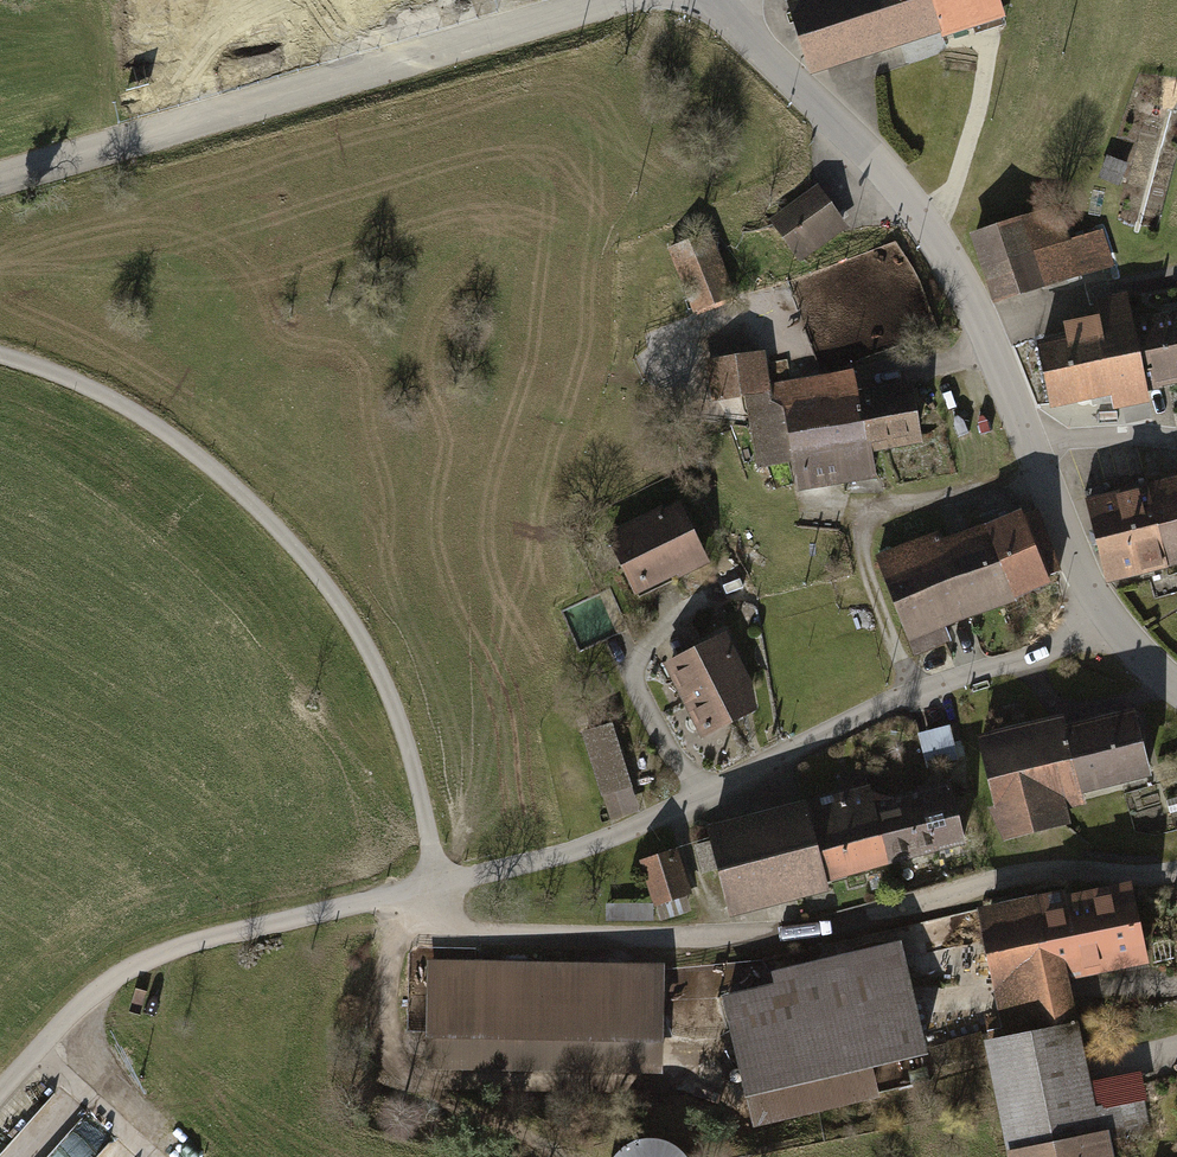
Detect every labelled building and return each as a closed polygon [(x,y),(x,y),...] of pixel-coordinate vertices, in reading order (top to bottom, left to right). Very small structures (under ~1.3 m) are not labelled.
[(788,0),(814,74),(943,29),(933,0),(789,0),(788,0)] [(946,36),(1008,15),(1003,0),(933,0),(943,29),(946,36)] [(1132,163),(1110,156),(1103,175),(1126,183),(1132,163)] [(817,187),(770,220),(800,262),(847,228),(817,187)] [(1059,205),(972,234),(995,305),(1069,281),(1072,291),(1092,284),(1088,274),(1114,265),(1103,231),(1072,242),(1059,205)] [(669,250),(695,315),(738,298),(711,233),(669,250)] [(1083,332),(1040,341),(1053,406),(1113,394),(1116,408),(1151,401),(1148,386),(1135,321),(1129,296),(1095,303),(1099,321),(1081,325),(1083,332)] [(1135,321),(1148,386),(1176,380),(1176,312),(1135,321)] [(923,441),(913,381),(858,390),(856,381),(855,370),(804,378),(772,384),(766,348),(701,359),(708,402),(745,395),(757,468),(793,463),(797,490),(878,477),(873,449),(923,441)] [(1151,481),(1171,564),(1176,563),(1176,474),(1173,475),(1151,481)] [(1106,580),(1171,564),(1151,481),(1123,488),(1085,497),(1106,580)] [(681,499),(607,534),(638,598),(712,562),(681,499)] [(1004,516),(988,523),(1020,597),(1055,583),(1051,574),(1061,570),(1036,510),(1026,515),(1024,508),(1004,516)] [(966,532),(937,544),(968,619),(1020,597),(988,523),(966,532)] [(944,629),(968,619),(937,544),(933,534),(907,545),(875,558),(917,657),(950,643),(944,629)] [(662,664),(704,737),(767,701),(725,628),(662,664)] [(1155,776),(1137,706),(1069,723),(1067,713),(979,736),(1006,841),(1073,824),(1069,810),(1089,805),(1086,793),(1155,776)] [(580,732),(609,820),(641,809),(612,722),(580,732)] [(926,768),(956,760),(949,728),(919,736),(926,768)] [(831,883),(894,866),(877,801),(872,787),(868,788),(863,769),(845,773),(850,793),(810,803),(809,797),(707,824),(732,917),(833,890),(831,883)] [(966,847),(949,782),(877,801),(894,866),(966,847)] [(1167,799),(1170,814),(1176,813),(1176,797),(1167,799)] [(676,849),(640,861),(655,905),(659,904),(665,922),(694,912),(688,894),(691,893),(676,849)] [(980,908),(1005,1034),(1081,1019),(1073,980),(1121,970),(1152,964),(1136,884),(1069,898),(1067,891),(980,908)] [(652,903),(606,904),(606,922),(652,921),(652,903)] [(776,982),(722,994),(752,1128),(880,1099),(873,1065),(928,1053),(902,942),(773,971),(776,982)] [(666,962),(428,958),(426,1072),(664,1076),(666,962)] [(1081,1019),(1005,1034),(985,1038),(1009,1156),(1116,1156),(1113,1142),(1152,1135),(1145,1098),(1099,1107),(1081,1019)] [(975,1036),(946,1044),(953,1066),(981,1058),(975,1036)] [(56,1144),(87,1117),(66,1094),(0,1153),(0,1156),(67,1156),(56,1144)] [(116,1142),(103,1156),(134,1156),(116,1142)]
